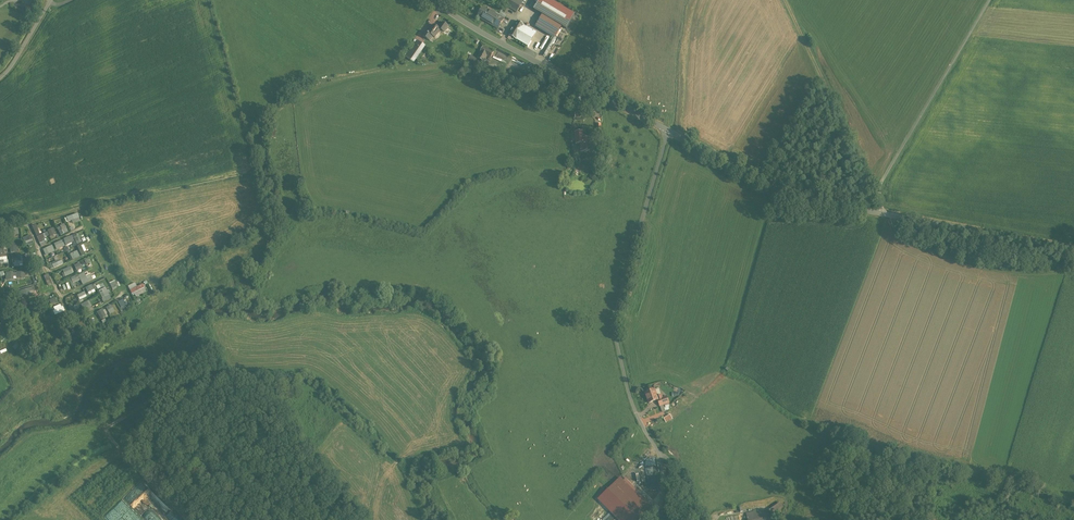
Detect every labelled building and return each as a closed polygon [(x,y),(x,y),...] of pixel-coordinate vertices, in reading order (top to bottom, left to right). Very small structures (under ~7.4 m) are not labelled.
[(520,0),(510,0),(506,6),(517,12),(523,1),(520,0)] [(543,15),(537,25),(556,36),(562,27),(566,29),(575,15),(549,0),(540,0),(534,10),(543,15)] [(504,19),(483,7),(478,17),(498,29),(504,19)] [(536,32),(525,26),(517,21),(509,35),(516,40),(517,39),(528,46),(536,32)] [(443,22),(439,28),(441,30),(445,32),(449,26),(443,22)] [(434,25),(428,33),(433,36),(435,38),(436,37),(438,34),(437,34),(441,30),(439,28),(434,25)] [(430,41),(433,36),(428,33),(426,32),(423,36),(430,41)] [(425,46),(418,41),(407,57),(414,62),(425,46)] [(494,52),(483,47),(477,58),(484,62),(487,56),(491,58),(494,52)] [(585,129),(575,130),(576,143),(582,143),(582,150),(594,149),(593,136),(585,137),(585,129)] [(70,231),(74,230),(72,224),(80,221),(77,213),(64,217),(65,222),(70,221),(72,226),(69,227),(70,231)] [(35,236),(40,234),(36,223),(31,225),(35,236)] [(64,223),(56,226),(60,235),(67,232),(64,223)] [(53,227),(47,230),(50,236),(56,233),(53,227)] [(41,246),(47,243),(44,237),(48,235),(47,231),(36,236),(41,246)] [(63,239),(66,246),(75,242),(76,244),(82,242),(77,232),(63,239)] [(30,236),(23,238),(25,245),(32,243),(30,236)] [(62,239),(53,244),(56,250),(65,246),(62,239)] [(69,253),(72,259),(84,254),(80,244),(76,246),(78,250),(69,253)] [(52,245),(42,248),(45,255),(55,251),(52,245)] [(63,263),(62,260),(59,261),(56,256),(51,258),(53,261),(49,263),(51,269),(63,263)] [(79,262),(74,265),(77,271),(82,268),(79,262)] [(70,266),(62,269),(65,277),(73,273),(70,266)] [(88,269),(92,278),(99,275),(95,267),(88,269)] [(82,284),(88,282),(84,272),(68,279),(72,287),(76,285),(75,282),(80,280),(82,284)] [(48,285),(51,284),(47,274),(43,276),(48,285)] [(98,290),(109,284),(105,277),(94,283),(98,290)] [(115,280),(109,282),(112,288),(118,286),(115,280)] [(131,294),(134,293),(135,296),(146,291),(142,283),(129,289),(131,294)] [(92,284),(85,287),(89,295),(96,291),(92,284)] [(17,297),(36,292),(34,286),(16,291),(17,297)] [(80,302),(83,301),(82,299),(87,297),(84,289),(76,291),(80,302)] [(108,293),(110,292),(109,289),(100,294),(104,302),(111,298),(108,293)] [(81,316),(78,304),(76,296),(67,298),(72,318),(81,316)] [(121,308),(126,305),(122,297),(117,300),(121,308)] [(87,301),(81,304),(84,312),(91,310),(87,301)] [(51,308),(54,316),(59,315),(61,321),(67,319),(61,304),(51,308)] [(111,304),(105,307),(109,314),(114,312),(111,304)] [(41,320),(46,318),(42,309),(37,311),(41,320)] [(100,319),(106,315),(101,309),(96,313),(100,319)] [(655,390),(645,393),(649,403),(658,400),(662,399),(662,398),(661,395),(657,397),(655,390)] [(667,397),(662,398),(662,399),(658,400),(660,406),(669,403),(667,397)] [(663,417),(666,422),(673,419),(670,414),(663,417)] [(639,519),(652,506),(644,498),(642,500),(620,478),(608,490),(639,519)] [(779,504),(769,511),(772,515),(782,508),(779,504)] [(746,514),(747,519),(758,519),(761,519),(768,519),(769,519),(768,512),(760,514),(759,511),(746,514)]
